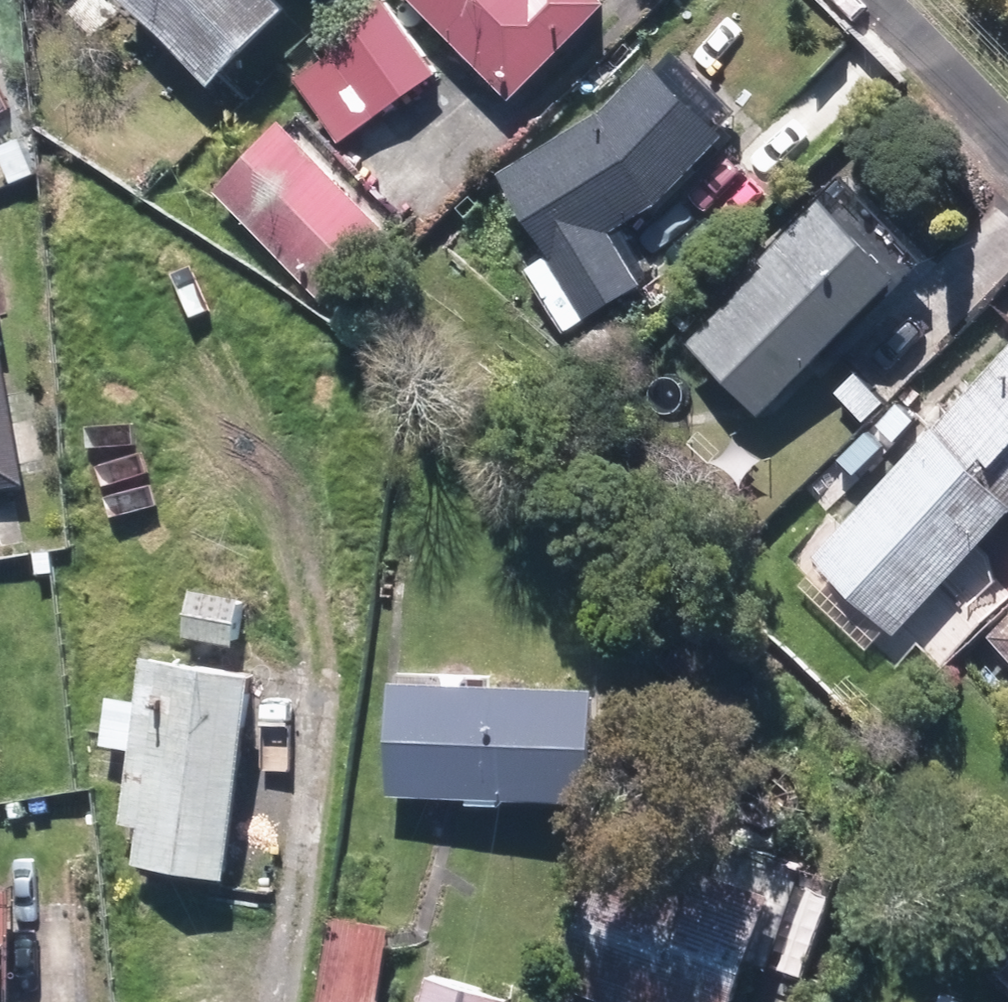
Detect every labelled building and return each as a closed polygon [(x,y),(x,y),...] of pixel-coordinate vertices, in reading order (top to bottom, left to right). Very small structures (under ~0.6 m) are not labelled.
[(218,86),(301,7),(294,0),(137,0),(218,86)] [(514,97),(613,1),(612,0),(421,0),(514,97)] [(441,73),(388,1),(328,45),(332,51),(297,76),(345,143),(441,73)] [(669,199),(731,131),(663,64),(601,118),(506,171),(555,258),(532,271),(567,333),(663,279),(630,220),(669,199)] [(400,227),(299,122),(225,193),(326,298),(400,227)] [(777,264),(697,338),(764,413),(907,278),(834,195),(768,254),(777,264)] [(24,483),(0,296),(0,486),(24,483)] [(819,554),(900,633),(1007,522),(1007,358),(819,554)] [(246,595),(192,593),(189,640),(244,643),(246,595)] [(991,635),(1007,652),(1007,618),(991,635)] [(252,666),(148,656),(144,701),(114,698),(109,745),(136,747),(134,790),(120,789),(117,823),(146,823),(142,865),(231,874),(252,666)] [(604,686),(397,677),(392,790),(599,799),(604,686)] [(645,815),(581,984),(628,1001),(742,1001),(757,961),(770,966),(807,867),(762,850),(759,858),(645,815)] [(0,898),(0,991),(0,982),(10,982),(10,899),(0,898)] [(332,914),(320,1001),(382,1001),(392,922),(332,914)] [(433,975),(426,1001),(517,1001),(518,997),(433,975)]
